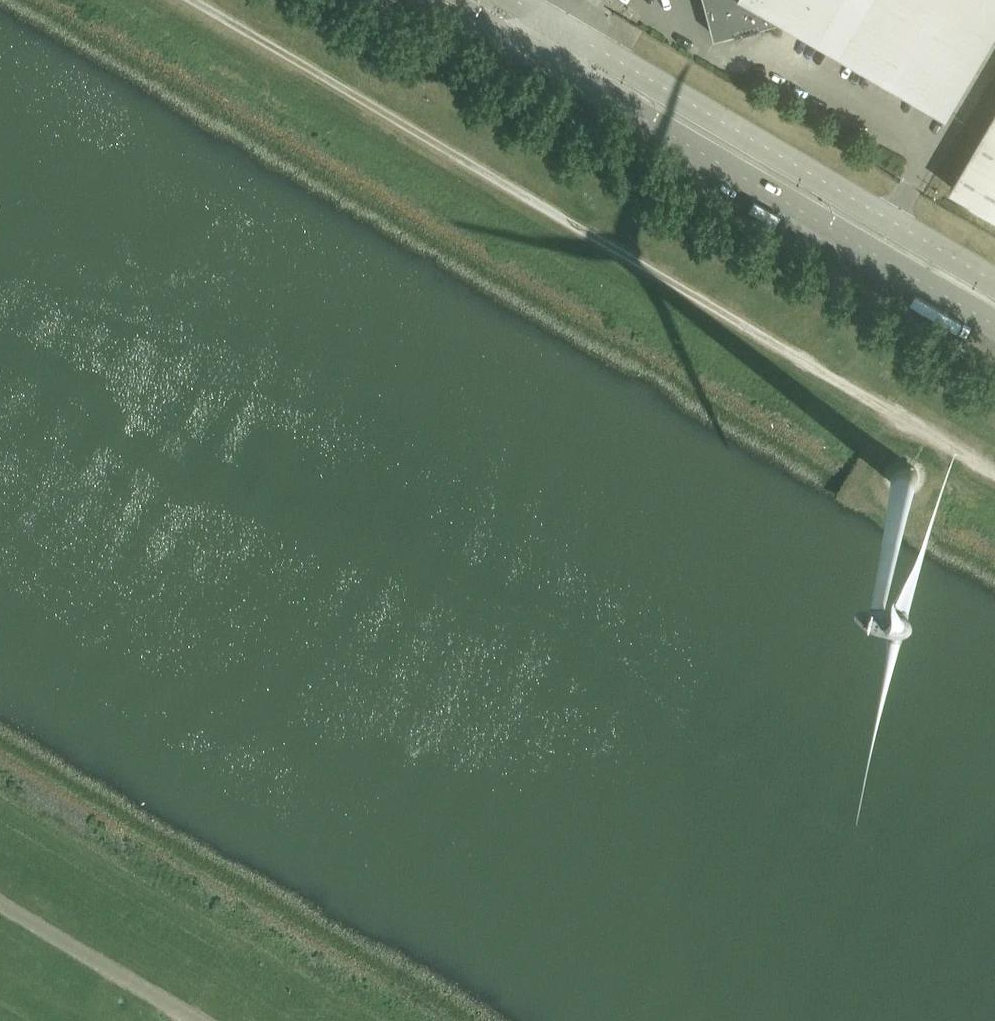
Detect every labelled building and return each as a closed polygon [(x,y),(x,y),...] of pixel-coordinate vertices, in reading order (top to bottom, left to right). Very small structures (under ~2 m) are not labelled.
[(716,36),(739,30),(760,25),(782,19),(793,26),(947,116),(950,111),(994,34),(994,0),(706,0),(716,36)] [(951,187),(994,213),(994,113),(951,187)]
